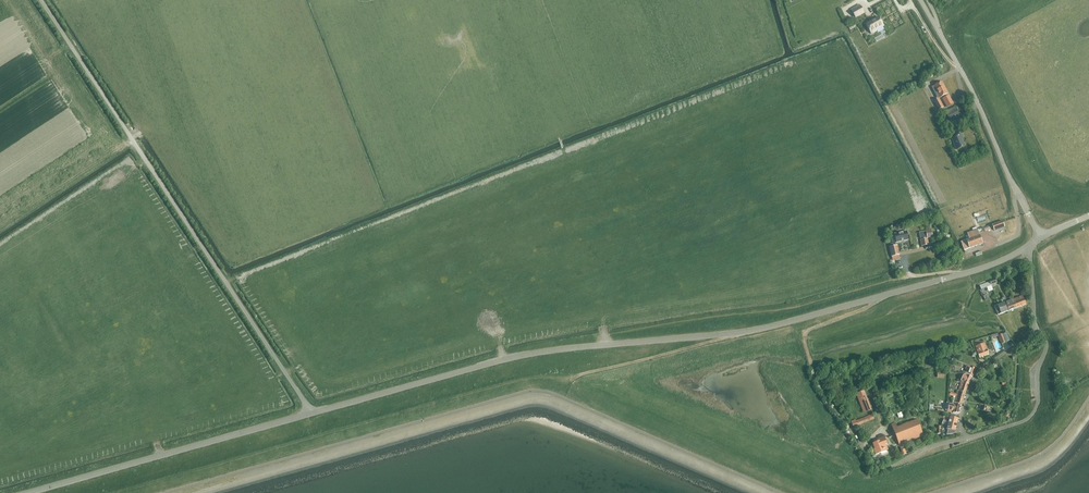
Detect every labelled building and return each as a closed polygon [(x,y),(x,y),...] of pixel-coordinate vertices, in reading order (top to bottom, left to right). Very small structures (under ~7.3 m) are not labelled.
[(852,12),(855,18),(864,13),(861,7),(852,12)] [(866,24),(871,34),(877,31),(876,30),(883,26),(879,17),(866,24)] [(934,86),(940,98),(948,94),(942,82),(934,86)] [(949,95),(942,98),(947,107),(954,104),(949,95)] [(934,101),(939,110),(943,107),(939,99),(934,101)] [(956,109),(946,114),(949,120),(959,115),(956,109)] [(952,139),(956,150),(965,146),(962,139),(964,138),(961,132),(956,134),(957,137),(952,139)] [(1005,227),(1003,222),(1002,221),(992,225),(994,231),(1001,229),(1005,227)] [(961,242),(964,250),(982,244),(977,230),(968,233),(970,239),(961,242)] [(894,234),(896,243),(909,240),(907,231),(894,234)] [(890,247),(892,260),(900,259),(898,246),(890,247)] [(993,289),(990,281),(979,285),(981,290),(987,287),(989,291),(993,290),(993,289)] [(1012,299),(1015,308),(1026,304),(1023,296),(1013,299),(1013,298),(1012,299)] [(1015,308),(1012,299),(1010,299),(1011,300),(1007,301),(1005,297),(1002,298),(1004,302),(1004,303),(1005,302),(1008,311),(1015,308)] [(1007,311),(1004,303),(1004,302),(995,306),(998,314),(1007,311)] [(975,347),(979,357),(988,354),(984,343),(975,347)] [(965,372),(973,375),(975,368),(967,365),(965,369),(966,369),(965,372)] [(961,381),(968,385),(972,377),(967,375),(966,376),(964,375),(961,381)] [(968,385),(961,381),(957,380),(957,381),(960,382),(960,383),(958,389),(960,390),(960,391),(965,392),(968,385)] [(857,394),(864,413),(871,410),(861,386),(856,388),(858,393),(857,394)] [(954,404),(949,403),(947,411),(953,412),(953,413),(959,415),(962,406),(954,404)] [(852,422),(855,430),(859,428),(858,425),(874,419),(873,414),(852,422)] [(943,421),(957,425),(958,419),(950,417),(949,420),(943,419),(943,421)] [(899,446),(924,436),(917,420),(898,428),(895,422),(891,424),(899,446)] [(955,434),(957,425),(943,421),(942,424),(948,425),(947,429),(949,429),(947,435),(955,434)] [(874,450),(876,455),(885,451),(888,450),(886,444),(887,444),(884,437),(876,440),(877,442),(873,444),(875,449),(874,450)]
